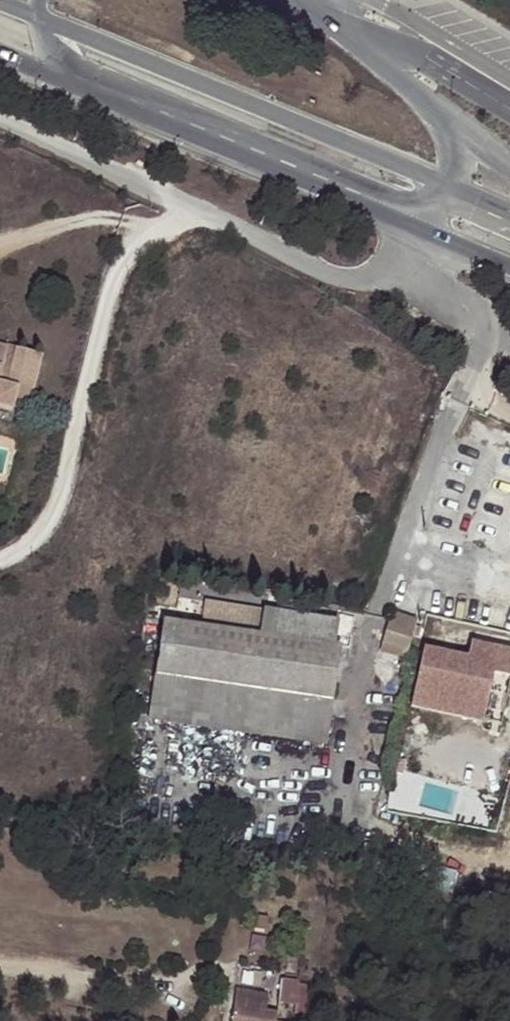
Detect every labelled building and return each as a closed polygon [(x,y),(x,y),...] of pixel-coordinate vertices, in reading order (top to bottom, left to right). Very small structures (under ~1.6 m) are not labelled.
[(0,347),(0,370),(4,372),(11,350),(0,347)] [(11,350),(4,372),(15,375),(23,354),(11,350)] [(16,417),(19,411),(32,415),(47,363),(23,354),(15,375),(4,372),(0,370),(0,411),(16,417)] [(154,718),(328,744),(343,648),(337,647),(340,624),(206,605),(203,628),(167,623),(154,718)] [(415,620),(393,614),(383,650),(406,657),(415,620)] [(424,645),(410,707),(482,724),(494,672),(509,676),(509,647),(473,638),(469,656),(424,645)] [(292,999),(306,1000),(309,978),(295,976),(292,999)] [(299,1018),(289,1017),(290,1010),(276,1009),(276,1016),(245,1013),(244,1020),(299,1020),(299,1018)]
